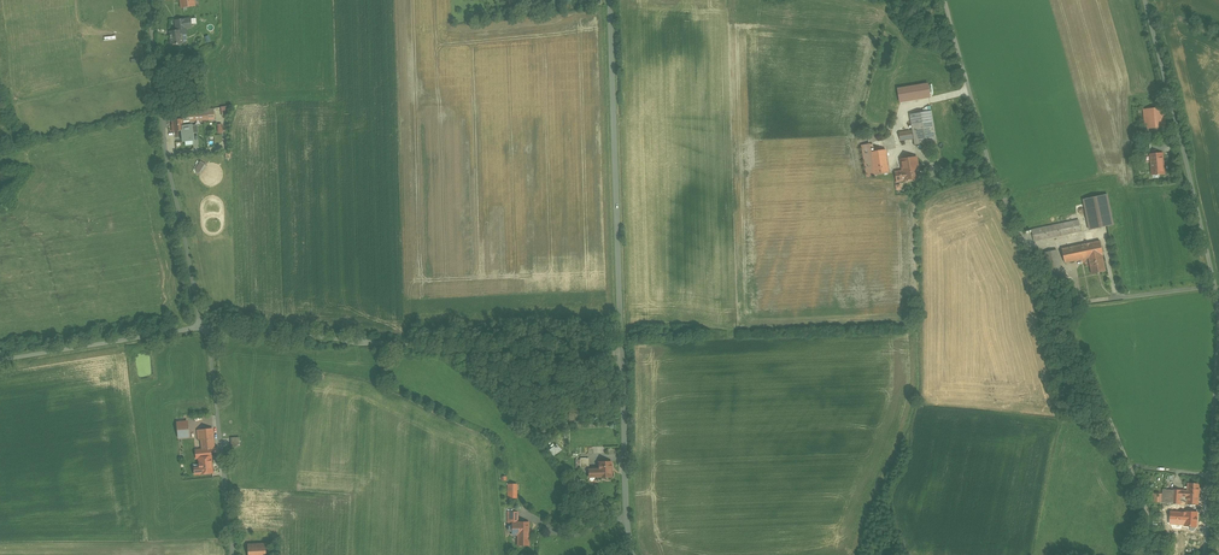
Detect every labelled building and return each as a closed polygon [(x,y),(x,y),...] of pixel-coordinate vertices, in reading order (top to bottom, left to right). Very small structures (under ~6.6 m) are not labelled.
[(185,19),(176,20),(177,31),(171,31),(172,35),(170,35),(171,44),(176,43),(176,44),(177,44),(183,43),(182,34),(186,33),(185,19)] [(900,87),(902,102),(933,98),(931,83),(900,87)] [(230,105),(222,106),(223,116),(231,115),(230,105)] [(1164,107),(1144,109),(1146,128),(1166,126),(1164,107)] [(931,111),(910,114),(915,144),(936,141),(931,111)] [(203,112),(188,113),(188,120),(203,119),(203,112)] [(183,119),(173,120),(174,131),(182,130),(184,130),(184,126),(183,119)] [(191,125),(184,126),(184,130),(182,130),(183,140),(193,139),(191,125)] [(911,131),(900,133),(901,140),(913,138),(911,131)] [(886,149),(871,152),(874,166),(866,168),(867,176),(889,173),(886,149)] [(1162,153),(1150,154),(1152,174),(1164,173),(1162,153)] [(917,157),(901,159),(902,167),(915,165),(916,169),(918,168),(917,157)] [(197,158),(192,168),(201,172),(206,162),(197,158)] [(915,165),(902,167),(903,170),(895,172),(897,181),(920,178),(918,168),(916,169),(915,165)] [(1107,195),(1083,200),(1089,229),(1113,224),(1107,195)] [(1079,220),(1032,229),(1034,241),(1081,231),(1079,220)] [(1100,241),(1062,249),(1065,263),(1088,258),(1103,255),(1100,241)] [(1057,250),(1045,252),(1050,275),(1053,274),(1061,272),(1057,250)] [(1103,255),(1088,258),(1092,274),(1106,271),(1103,255)] [(1061,272),(1053,274),(1054,282),(1063,280),(1061,272)] [(212,428),(197,430),(198,440),(201,439),(202,450),(209,449),(214,449),(212,428)] [(239,437),(231,438),(231,446),(240,445),(239,437)] [(555,456),(563,449),(558,443),(550,450),(555,456)] [(209,449),(202,450),(203,457),(199,458),(200,468),(194,468),(195,474),(200,473),(200,474),(213,472),(211,456),(210,456),(209,449)] [(589,467),(589,458),(580,458),(581,467),(589,467)] [(612,462),(598,462),(599,462),(599,469),(589,469),(589,477),(599,477),(612,477),(612,470),(611,470),(611,462),(612,462)] [(508,483),(508,498),(518,498),(518,483),(508,483)] [(1199,484),(1188,483),(1188,491),(1178,490),(1178,496),(1181,496),(1180,501),(1187,501),(1187,503),(1198,504),(1199,484)] [(1178,490),(1164,489),(1163,493),(1152,493),(1152,502),(1163,502),(1163,495),(1178,496),(1178,490)] [(1178,496),(1163,495),(1163,502),(1180,504),(1180,501),(1181,496),(1178,496)] [(517,512),(508,512),(508,522),(512,522),(517,522),(517,512)] [(1172,524),(1198,525),(1198,512),(1172,512),(1172,524)] [(517,522),(512,522),(512,534),(518,534),(518,545),(528,545),(528,522),(517,522)] [(248,544),(248,554),(266,554),(266,543),(248,544)]
